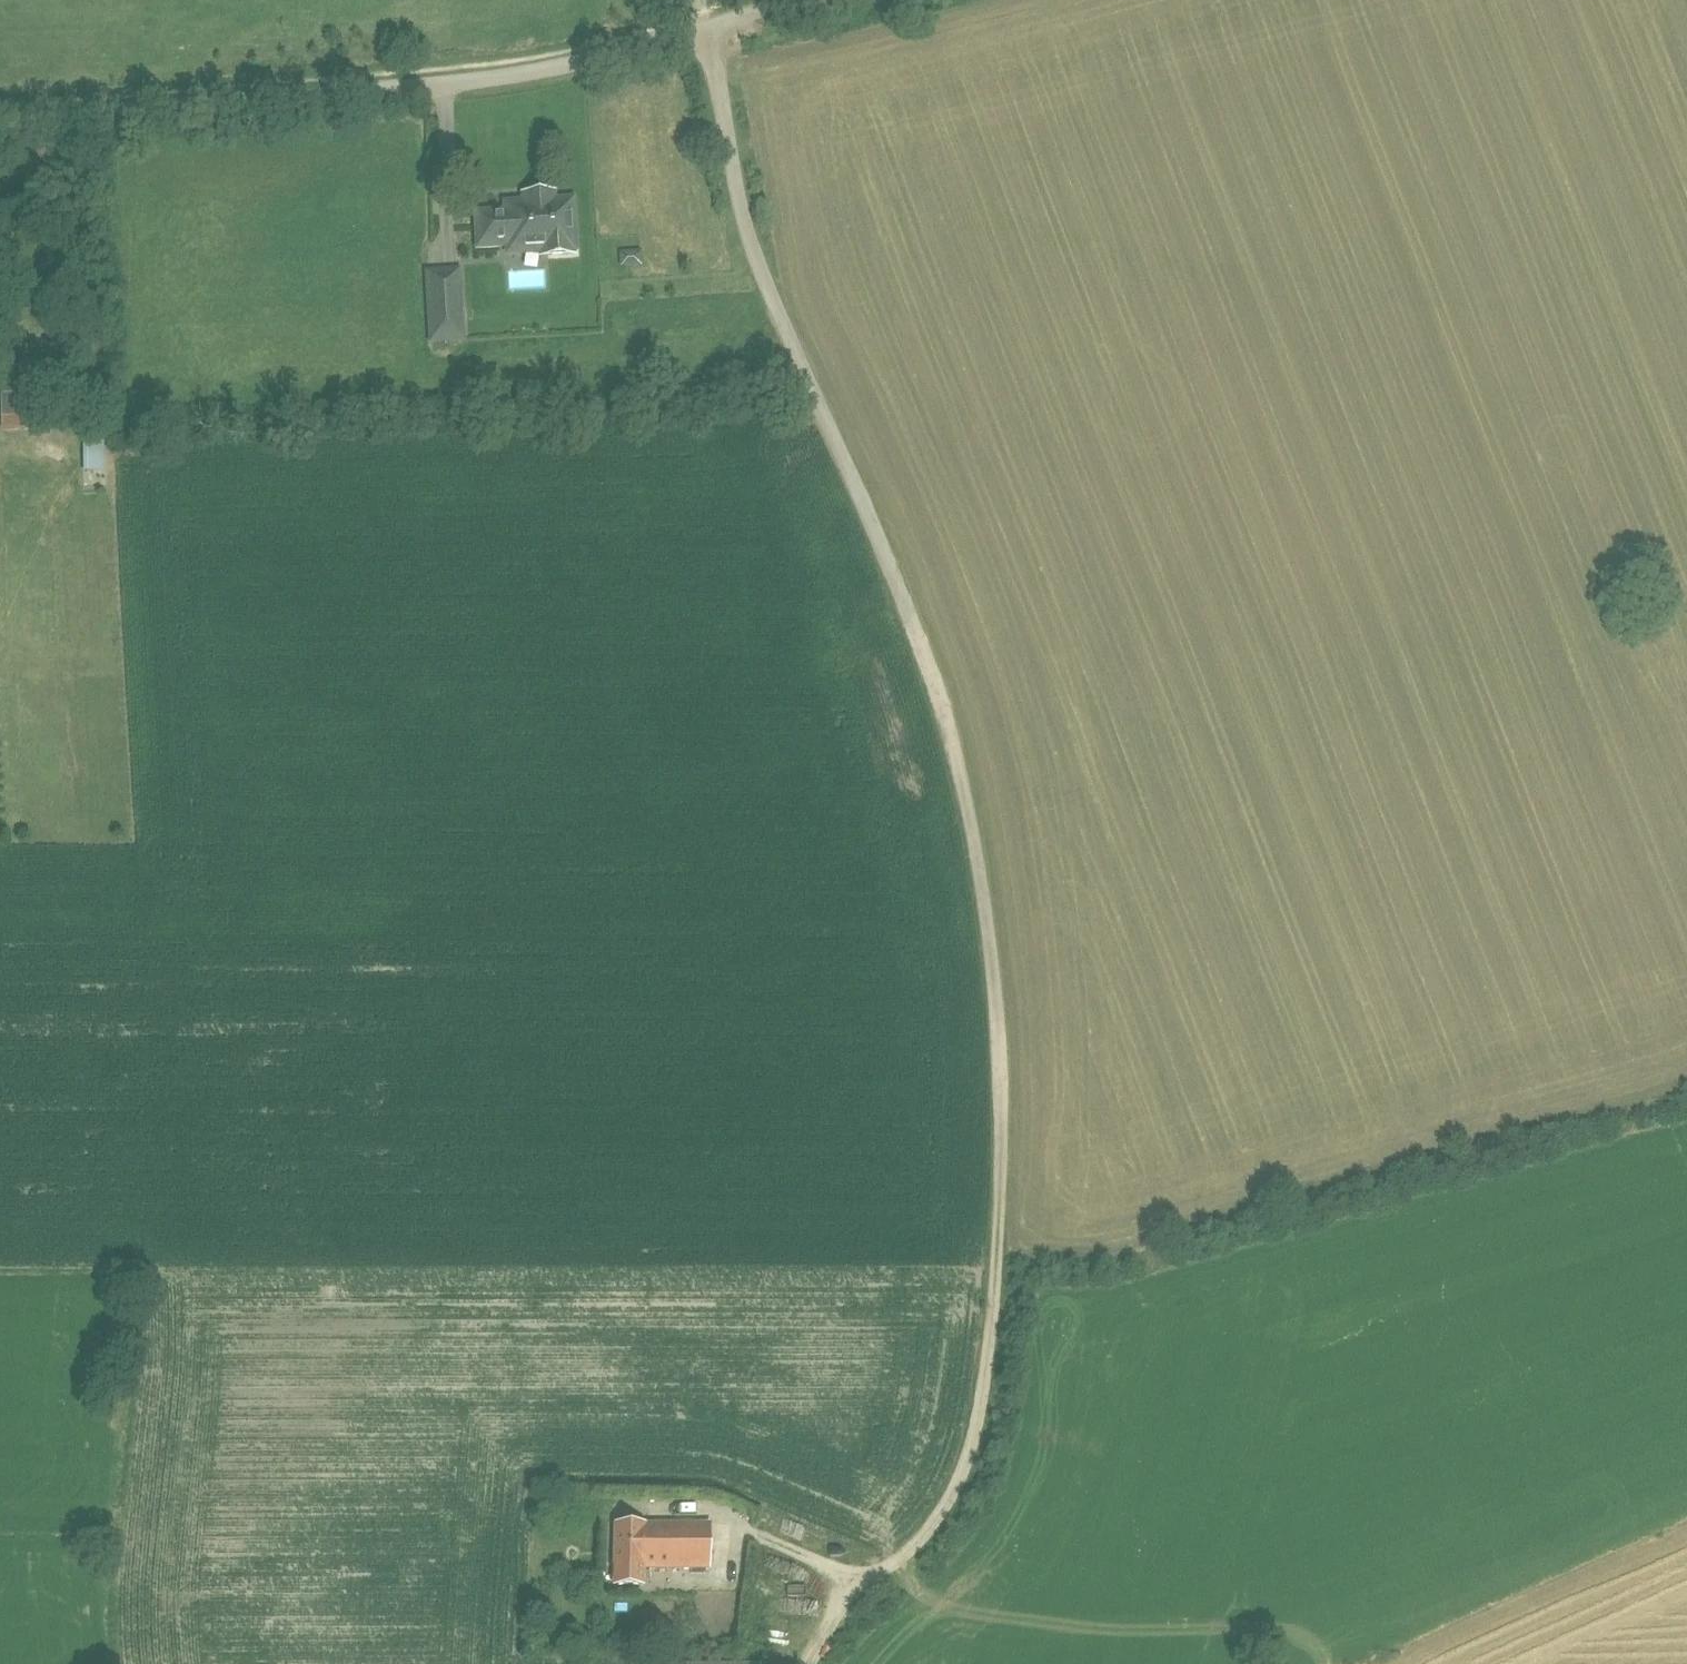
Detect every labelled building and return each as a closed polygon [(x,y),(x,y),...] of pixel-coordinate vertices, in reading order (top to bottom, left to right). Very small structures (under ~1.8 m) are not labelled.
[(477,214),(479,246),(514,244),(514,240),(542,239),(543,255),(571,254),(571,248),(574,248),(571,201),(552,202),(552,198),(525,199),(526,204),(507,205),(507,213),(477,214)] [(630,251),(631,264),(640,264),(639,251),(630,251)] [(461,339),(457,272),(428,273),(432,340),(461,339)] [(2,416),(49,416),(48,375),(1,376),(2,416)] [(94,432),(96,471),(113,470),(111,431),(94,432)] [(709,1568),(709,1523),(615,1522),(613,1584),(643,1584),(644,1568),(709,1568)]
